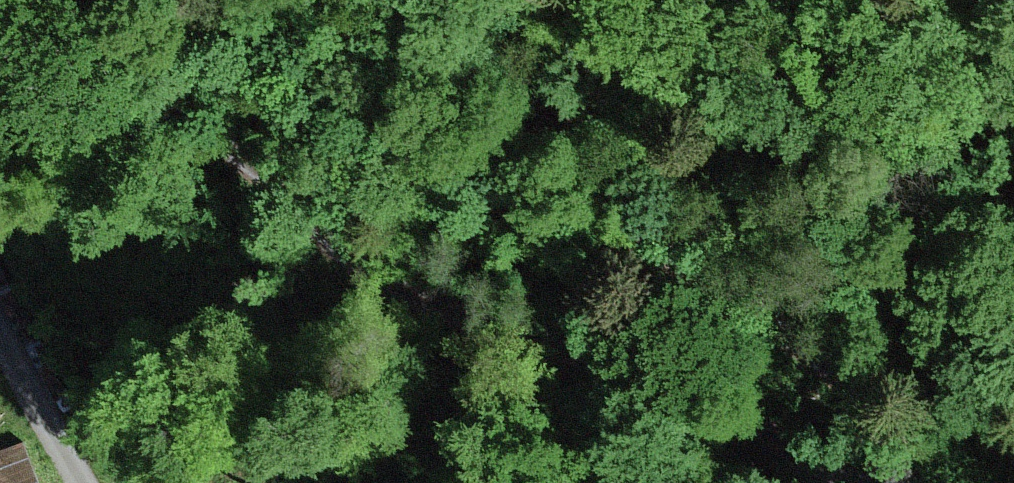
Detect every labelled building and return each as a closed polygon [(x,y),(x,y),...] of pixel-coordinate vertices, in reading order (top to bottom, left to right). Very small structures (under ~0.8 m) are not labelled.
[(12,433),(0,437),(0,482),(30,482),(12,433)]
